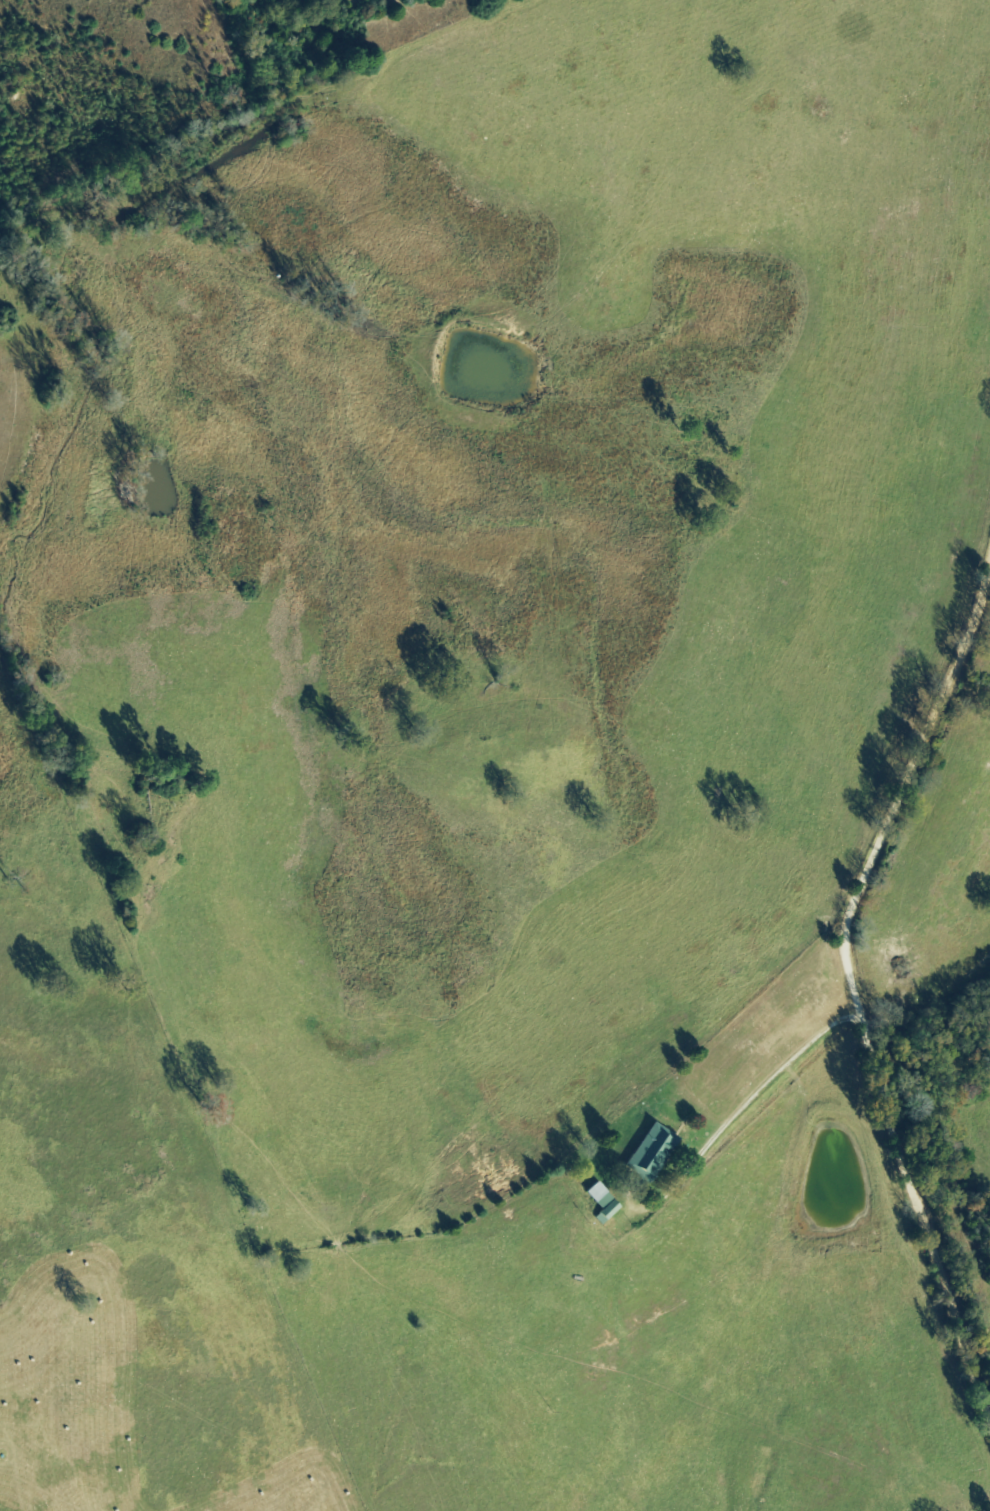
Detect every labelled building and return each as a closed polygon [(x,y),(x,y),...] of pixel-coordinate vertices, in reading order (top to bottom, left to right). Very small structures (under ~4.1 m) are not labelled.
[(584,1192),(601,1210),(593,1217),(600,1224),(619,1207),(595,1182),(584,1192)]
